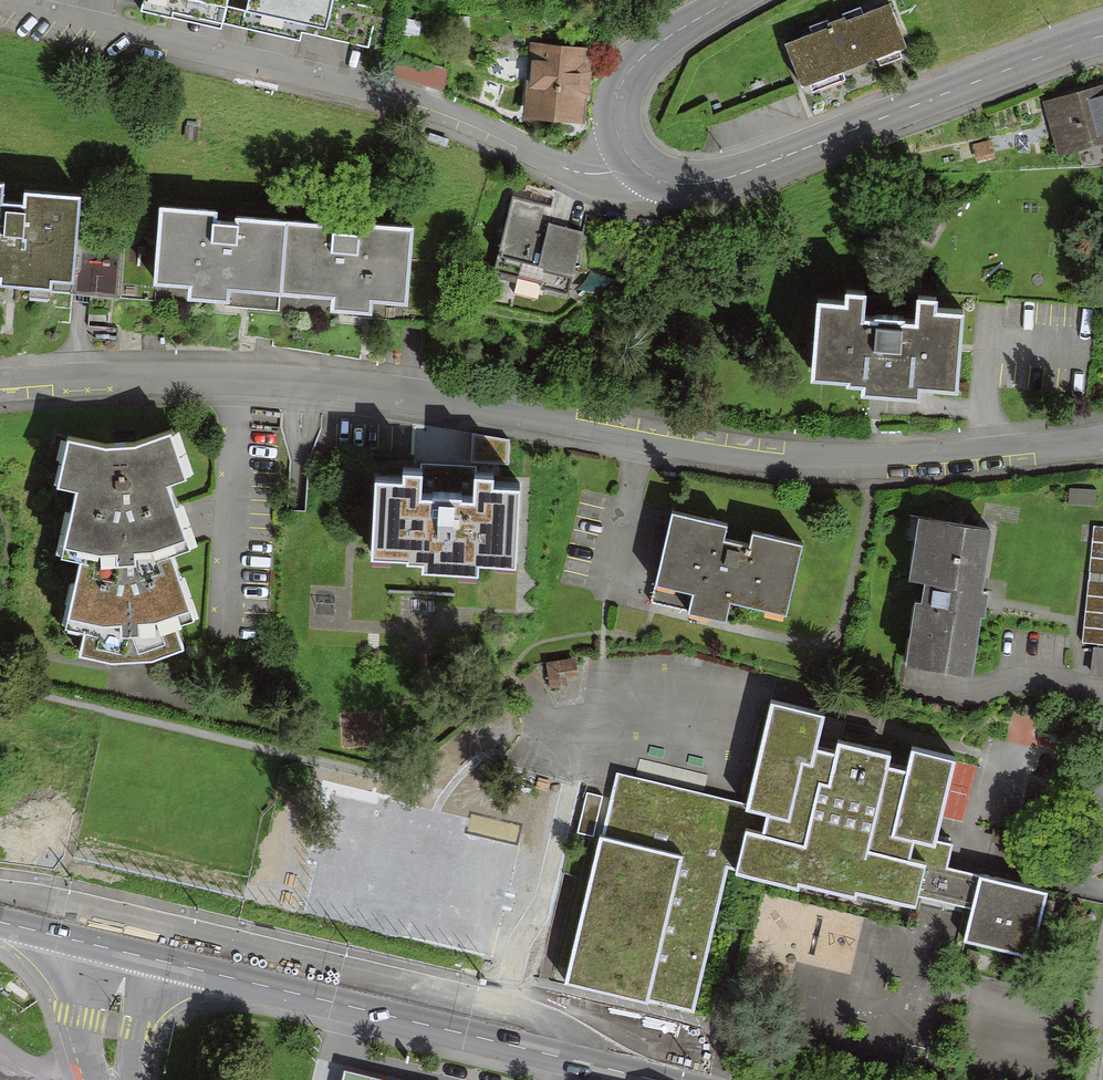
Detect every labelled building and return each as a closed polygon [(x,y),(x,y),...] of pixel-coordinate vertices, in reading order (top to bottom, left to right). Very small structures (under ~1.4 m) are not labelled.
[(143,9),(221,27),(227,0),(145,0),(143,9)] [(244,26),(323,44),(333,0),(250,0),(244,26)] [(894,8),(789,48),(806,92),(911,51),(894,8)] [(586,53),(535,49),(529,113),(580,118),(586,53)] [(1045,102),(1060,156),(1102,144),(1102,86),(1045,102)] [(515,197),(493,272),(567,294),(584,237),(547,226),(552,208),(515,197)] [(43,293),(44,284),(68,286),(75,207),(25,203),(24,217),(0,215),(0,290),(43,293)] [(213,216),(157,213),(152,288),(187,291),(186,303),(223,305),(224,295),(280,299),(285,223),(234,219),(233,229),(212,228),(213,216)] [(335,226),(285,223),(280,299),(333,302),(332,313),(370,315),(370,304),(406,306),(411,231),(358,227),(357,237),(335,235),(335,226)] [(119,296),(122,267),(84,264),(81,293),(119,296)] [(853,314),(825,313),(820,386),(862,389),(862,399),(918,403),(919,390),(957,393),(962,323),(943,322),(944,311),(926,310),(925,336),(912,335),(912,330),(883,328),(883,332),(869,331),(871,305),(854,304),(853,314)] [(108,660),(148,659),(180,648),(173,626),(192,620),(169,554),(187,547),(164,482),(183,476),(168,432),(134,443),(104,445),(67,436),(56,484),(74,488),(59,556),(79,560),(65,624),(84,629),(78,654),(108,660)] [(404,480),(375,478),(371,554),(424,557),(424,569),(477,572),(477,561),(517,563),(521,487),(495,486),(496,476),(478,476),(476,500),(460,499),(461,494),(436,493),(436,498),(420,497),(422,471),(405,470),(404,480)] [(1069,488),(1068,505),(1095,507),(1097,490),(1069,488)] [(730,529),(674,516),(656,590),(693,599),(689,614),(723,622),(727,605),(784,618),(801,547),(752,535),(749,550),(727,545),(730,529)] [(915,604),(906,666),(971,676),(980,618),(985,619),(988,595),(982,594),(991,530),(918,519),(909,580),(924,583),(921,605),(915,604)] [(1093,526),(1082,643),(1102,645),(1102,527),(1093,526)] [(1093,648),(1090,677),(1102,679),(1102,649),(1093,648)] [(579,684),(577,661),(549,663),(552,687),(579,684)] [(828,719),(770,705),(746,803),(619,772),(617,783),(589,777),(579,819),(606,826),(568,982),(690,1012),(724,875),(737,878),(902,918),(908,892),(981,909),(974,939),(1027,952),(1041,895),(941,871),(947,844),(934,841),(954,760),(912,750),(907,769),(891,765),(894,751),(837,737),(834,750),(821,747),(828,719)] [(967,933),(972,911),(955,907),(950,929),(967,933)] [(345,1066),(341,1079),(403,1079),(345,1066)]
